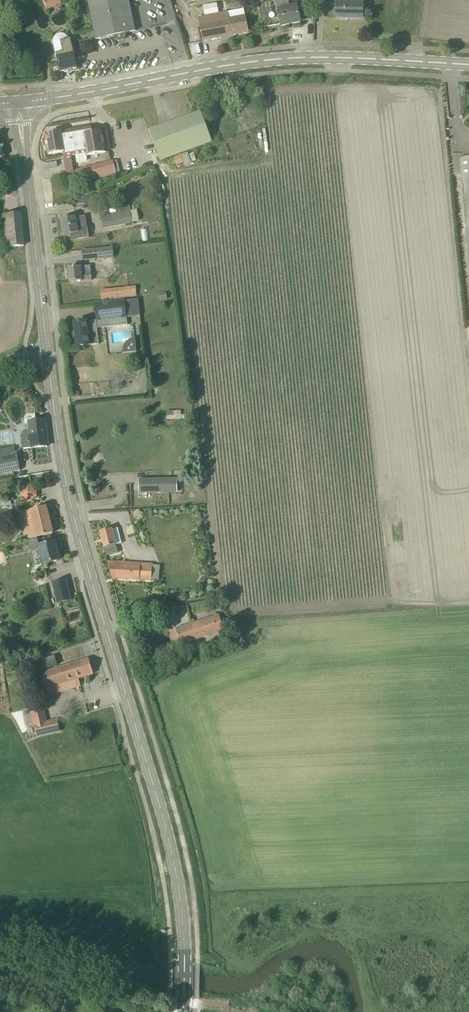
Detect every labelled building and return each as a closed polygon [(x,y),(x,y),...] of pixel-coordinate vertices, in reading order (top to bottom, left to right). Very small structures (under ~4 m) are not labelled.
[(47,9),(60,3),(58,0),(43,0),(47,9)] [(96,40),(115,35),(116,38),(117,40),(119,40),(122,40),(123,38),(124,36),(124,34),(136,31),(129,0),(87,0),(96,40)] [(227,9),(245,6),(244,0),(228,0),(225,1),(227,9)] [(297,6),(291,7),(289,0),(277,0),(279,9),(278,10),(282,26),(300,23),(297,6)] [(337,2),(336,18),(363,18),(363,0),(349,0),(349,2),(337,2)] [(246,16),(245,16),(230,19),(228,12),(198,18),(203,41),(249,33),(246,16)] [(77,68),(73,53),(71,54),(68,42),(61,43),(63,53),(57,55),(61,72),(64,71),(64,72),(68,71),(69,70),(77,68)] [(211,143),(204,122),(200,113),(150,131),(161,162),(211,143)] [(47,134),(45,137),(46,146),(44,147),(45,152),(47,151),(48,155),(63,152),(64,157),(74,156),(85,153),(86,157),(106,154),(104,141),(102,131),(96,132),(95,129),(93,128),(91,128),(91,127),(47,134)] [(113,162),(72,172),(75,184),(109,175),(110,178),(117,176),(113,162)] [(117,208),(118,212),(101,215),(103,228),(133,223),(138,221),(138,217),(132,218),(130,206),(117,208)] [(1,248),(24,246),(20,214),(0,216),(0,237),(1,248)] [(64,236),(72,234),(73,240),(72,241),(89,238),(89,237),(88,237),(85,223),(77,224),(75,217),(61,220),(64,236)] [(114,257),(113,248),(82,251),(83,260),(114,257)] [(91,266),(80,267),(68,268),(70,283),(92,280),(91,266)] [(136,286),(101,289),(102,299),(137,295),(136,286)] [(77,347),(87,346),(99,345),(97,329),(128,325),(127,318),(140,316),(138,299),(133,300),(125,300),(125,299),(94,302),(96,320),(75,323),(76,332),(73,333),(74,338),(76,338),(77,347)] [(45,420),(29,422),(30,432),(22,433),(24,447),(32,446),(32,448),(47,447),(45,420)] [(19,471),(15,448),(0,450),(0,474),(19,471)] [(172,479),(139,480),(140,492),(152,492),(173,492),(172,479)] [(27,483),(20,489),(21,499),(30,503),(36,496),(36,488),(27,483)] [(9,496),(7,484),(0,485),(0,498),(9,496)] [(46,507),(30,511),(22,513),(29,539),(53,533),(46,507)] [(100,532),(106,556),(118,553),(112,529),(100,532)] [(55,542),(48,543),(46,535),(29,539),(32,550),(40,548),(44,564),(60,560),(59,557),(60,557),(59,551),(57,552),(55,542)] [(112,579),(152,581),(153,565),(108,562),(112,579)] [(53,583),(58,603),(71,600),(66,580),(53,583)] [(219,615),(185,626),(176,629),(183,651),(192,648),(190,642),(224,631),(219,615)] [(21,648),(10,641),(6,648),(17,655),(21,648)] [(80,686),(78,679),(93,674),(88,659),(42,672),(49,695),(80,686)] [(37,737),(59,732),(57,720),(34,725),(37,737)]
